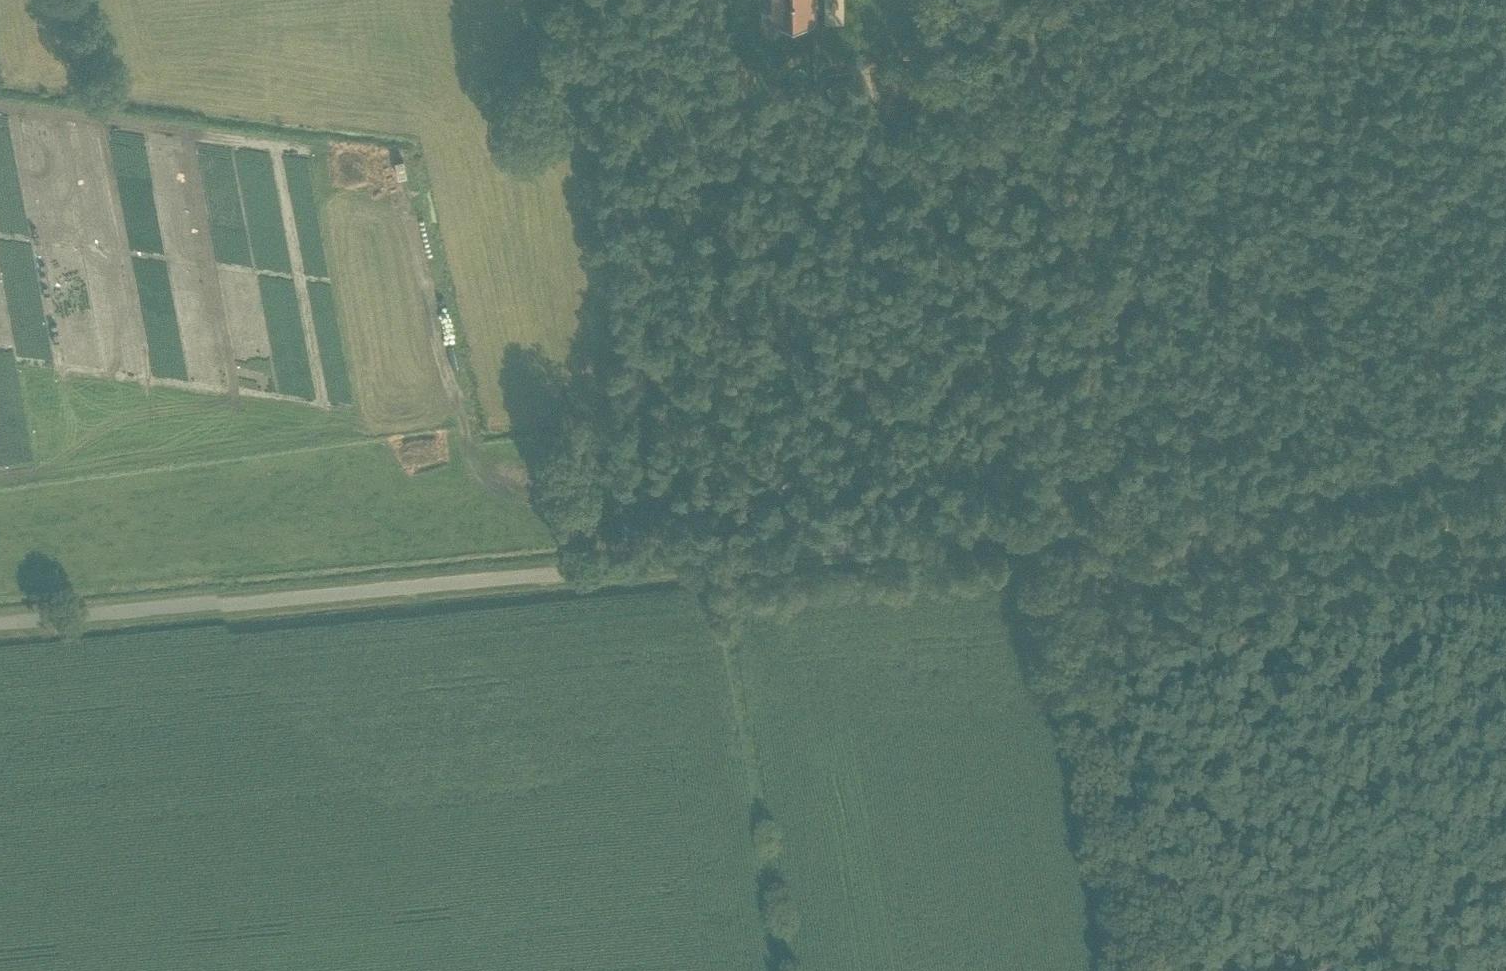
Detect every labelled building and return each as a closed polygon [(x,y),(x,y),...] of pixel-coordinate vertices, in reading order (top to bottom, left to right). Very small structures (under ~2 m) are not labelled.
[(769,28),(814,28),(814,0),(769,0),(769,28)]
